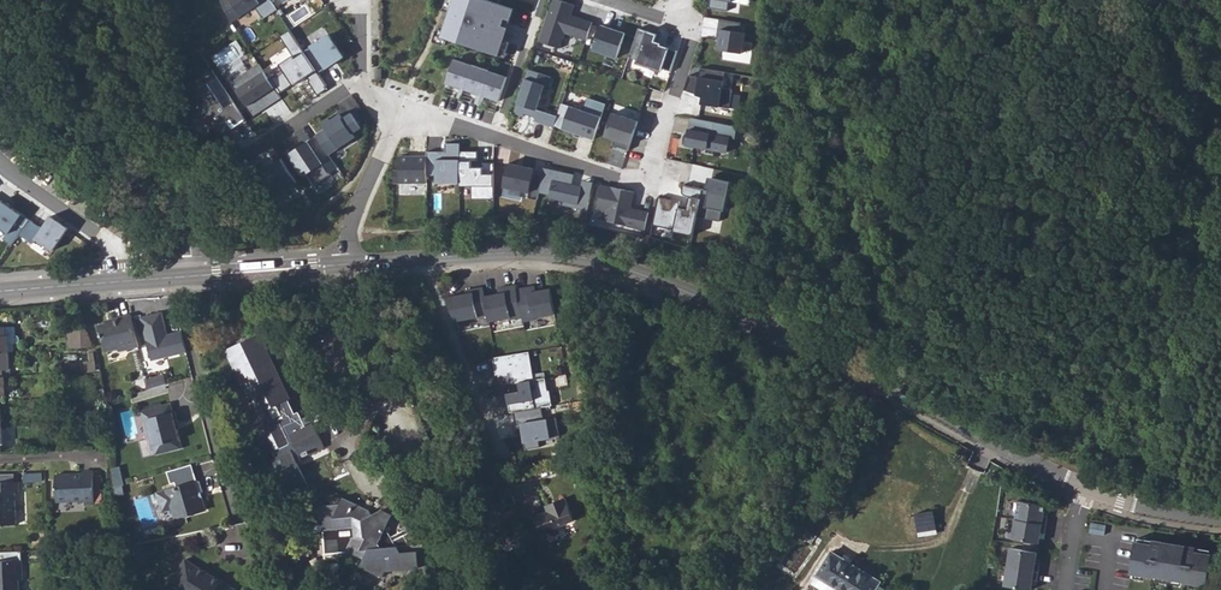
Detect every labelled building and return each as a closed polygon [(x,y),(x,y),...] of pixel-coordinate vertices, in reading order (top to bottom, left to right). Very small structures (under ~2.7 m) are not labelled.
[(269,0),(219,0),(231,23),(255,10),(262,21),(276,11),(269,0)] [(450,9),(443,31),(441,36),(446,38),(471,46),(477,28),(486,31),(489,21),(480,18),(486,0),(453,0),(450,9)] [(453,0),(446,0),(444,7),(450,9),(453,0)] [(489,0),(486,0),(480,18),(489,21),(486,31),(477,28),(471,46),(499,55),(515,9),(489,0)] [(592,22),(576,17),(575,20),(569,18),(570,15),(574,5),(560,0),(551,0),(538,41),(559,48),(564,33),(586,40),(592,22)] [(708,8),(726,11),(728,1),(728,0),(709,0),(708,8)] [(741,22),(719,19),(717,29),(720,29),(717,49),(741,53),(744,33),(739,32),(741,22)] [(324,26),(308,37),(312,43),(328,31),(324,26)] [(656,34),(638,28),(628,57),(644,62),(643,65),(653,68),(654,66),(670,71),(677,51),(654,43),(656,34)] [(318,73),(304,50),(290,29),(280,36),(292,56),(278,65),(282,71),(271,78),(281,94),(310,76),(312,80),(310,82),(317,94),(328,87),(318,73)] [(441,36),(443,31),(437,29),(432,41),(444,45),(446,38),(441,36)] [(619,38),(592,29),(584,53),(611,62),(619,38)] [(328,35),(304,50),(318,73),(342,57),(328,35)] [(454,58),(445,83),(498,101),(507,76),(454,58)] [(279,98),(252,63),(227,79),(254,117),(279,98)] [(725,71),(701,68),(698,78),(690,76),(685,91),(704,96),(703,104),(729,109),(733,89),(722,88),(725,71)] [(551,77),(528,69),(513,113),(522,116),(523,113),(535,117),(534,120),(553,127),(553,126),(557,116),(536,109),(544,85),(548,86),(551,77)] [(557,116),(553,126),(593,139),(605,104),(587,98),(583,111),(561,103),(557,116)] [(325,128),(315,135),(328,154),(354,137),(352,133),(360,128),(350,113),(342,118),(339,114),(322,125),(325,128)] [(618,147),(628,150),(638,121),(612,113),(604,136),(614,139),(613,142),(619,144),(618,147)] [(736,127),(690,118),(685,144),(693,146),(726,153),(729,138),(734,139),(736,127)] [(336,167),(315,135),(288,154),(296,167),(301,168),(305,174),(313,186),(329,175),(327,172),(336,167)] [(435,183),(459,183),(459,152),(459,143),(444,143),(444,156),(436,156),(436,151),(426,151),(426,157),(426,175),(435,175),(435,183)] [(459,152),(459,183),(459,186),(472,187),(472,199),(493,199),(493,164),(484,164),(482,168),(471,168),(471,161),(477,161),(477,152),(459,152)] [(283,155),(265,164),(282,197),(300,187),(283,155)] [(426,184),(426,175),(426,157),(398,156),(399,185),(426,184)] [(507,163),(502,186),(528,192),(534,169),(507,163)] [(301,168),(296,167),(303,176),(305,174),(301,168)] [(562,205),(586,210),(588,202),(578,200),(580,191),(569,189),(570,185),(573,175),(543,168),(538,192),(549,194),(548,197),(563,200),(562,205)] [(733,171),(705,169),(702,189),(696,219),(722,221),(723,183),(732,184),(733,171)] [(580,187),(570,185),(569,189),(580,191),(578,200),(588,202),(592,183),(582,181),(580,187)] [(681,192),(682,194),(689,196),(686,209),(678,208),(679,202),(657,197),(651,225),(673,230),(672,231),(692,236),(696,219),(702,189),(684,185),(681,192)] [(635,193),(601,188),(598,210),(607,211),(605,224),(645,230),(648,208),(633,206),(635,193)] [(14,246),(21,236),(31,221),(0,200),(0,227),(10,234),(5,240),(14,246)] [(31,221),(21,236),(34,245),(38,239),(55,252),(71,230),(61,223),(53,217),(44,229),(31,221)] [(499,295),(485,297),(489,317),(490,323),(511,319),(511,321),(522,319),(517,290),(516,286),(498,289),(499,295)] [(535,287),(517,290),(522,319),(523,323),(535,321),(534,319),(555,315),(550,290),(536,292),(535,287)] [(466,295),(447,299),(457,323),(489,317),(485,297),(483,288),(466,292),(466,295)] [(187,354),(182,333),(168,336),(163,314),(142,319),(152,362),(187,354)] [(141,349),(133,316),(113,321),(114,323),(100,326),(103,337),(105,338),(108,353),(120,351),(121,353),(141,349)] [(9,337),(9,346),(17,346),(19,343),(19,339),(15,338),(15,328),(5,329),(6,336),(9,337)] [(5,329),(0,329),(0,352),(9,352),(9,337),(6,336),(5,329)] [(73,330),(74,349),(93,348),(87,330),(73,330)] [(273,457),(287,486),(297,481),(299,484),(302,489),(303,489),(310,486),(297,458),(325,446),(314,422),(307,425),(299,409),(295,411),(289,398),(291,397),(261,333),(228,348),(258,413),(259,412),(266,425),(260,427),(270,449),(273,448),(276,455),(273,457)] [(5,377),(10,377),(9,352),(0,352),(0,377),(5,377)] [(530,352),(494,357),(496,376),(511,375),(512,384),(521,382),(534,379),(530,352)] [(165,376),(148,381),(150,391),(168,386),(165,376)] [(523,391),(507,393),(510,412),(514,411),(543,407),(553,405),(550,390),(548,390),(547,378),(534,379),(521,382),(523,391)] [(174,404),(144,412),(151,440),(155,439),(160,456),(186,449),(179,423),(181,422),(179,412),(176,413),(174,404)] [(543,407),(514,411),(515,424),(521,423),(545,420),(543,407)] [(545,420),(521,423),(524,443),(540,440),(560,437),(556,418),(545,420)] [(540,440),(524,443),(525,451),(540,448),(540,440)] [(441,474),(457,481),(465,464),(449,457),(441,474)] [(196,465),(171,471),(174,484),(178,483),(180,488),(160,492),(163,505),(170,510),(175,508),(177,518),(188,515),(188,516),(208,511),(204,494),(207,493),(204,482),(201,482),(196,465)] [(55,503),(84,502),(84,504),(93,504),(91,471),(82,471),(82,474),(54,475),(55,503)] [(1020,477),(1011,472),(1007,478),(1018,483),(1020,477)] [(16,482),(16,474),(0,474),(0,483),(16,482)] [(13,494),(17,493),(17,482),(0,483),(0,525),(14,525),(13,494)] [(573,519),(566,497),(545,503),(547,508),(534,512),(541,533),(555,529),(558,524),(573,519)] [(360,567),(382,577),(386,571),(418,569),(419,564),(418,552),(397,553),(396,548),(406,542),(404,536),(393,542),(386,528),(392,517),(392,516),(391,515),(382,510),(371,516),(362,510),(362,506),(344,498),(341,505),(322,506),(326,555),(350,552),(364,560),(360,567)] [(1015,501),(1012,520),(1043,525),(1044,516),(1039,515),(1041,505),(1015,501)] [(919,531),(933,529),(930,509),(916,511),(919,531)] [(1012,520),(1009,539),(1024,541),(1035,543),(1037,533),(1041,534),(1043,525),(1012,520)] [(1103,525),(1088,523),(1087,532),(1102,535),(1103,525)] [(1218,566),(1220,553),(1192,548),(1193,544),(1150,537),(1149,541),(1132,539),(1127,571),(1150,575),(1150,574),(1181,579),(1181,580),(1204,583),(1207,564),(1218,566)] [(1007,548),(1004,568),(1035,572),(1037,564),(1032,563),(1034,553),(1023,551),(1007,548)] [(839,589),(876,589),(881,582),(834,553),(818,577),(839,589)] [(180,555),(164,579),(180,589),(230,589),(180,555)] [(18,580),(21,580),(21,561),(0,562),(0,589),(19,589),(18,580)] [(1001,587),(1025,589),(1028,589),(1029,580),(1034,581),(1035,572),(1004,568),(1001,587)]
